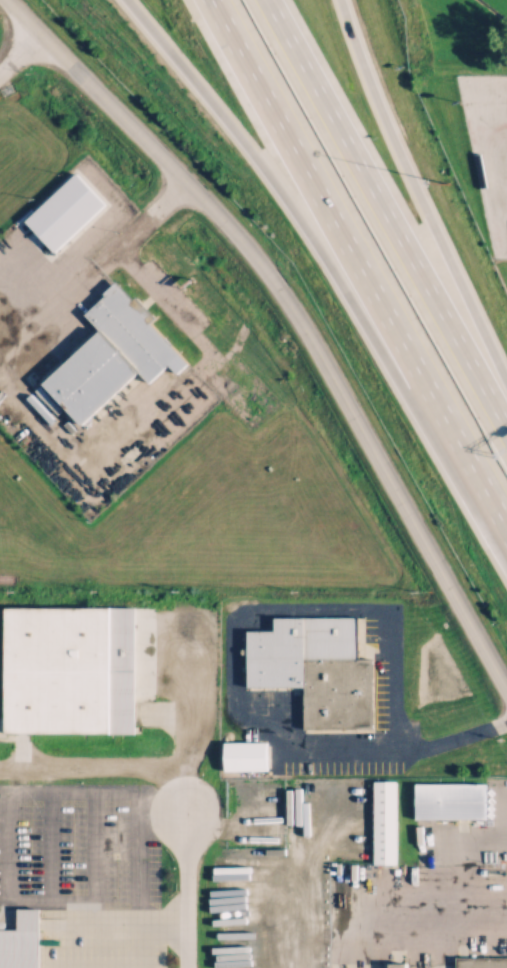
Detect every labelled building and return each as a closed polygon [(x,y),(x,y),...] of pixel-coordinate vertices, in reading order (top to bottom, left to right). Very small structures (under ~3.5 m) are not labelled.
[(27,217),(78,169),(107,201),(57,249),(27,217)] [(113,281),(132,302),(137,297),(152,314),(146,319),(186,361),(176,370),(169,361),(148,380),(139,369),(82,422),(45,382),(101,330),(84,313),(104,294),(101,293),(113,281)] [(135,729),(8,728),(9,603),(137,605),(135,729)] [(274,630),(274,615),(359,614),(359,658),(371,657),(372,725),(304,725),(303,687),(247,687),(247,630),(274,630)] [(226,740),(225,768),(266,769),(266,741),(226,740)] [(373,781),(373,865),(395,864),(395,780),(373,781)] [(415,782),(486,784),(485,818),(416,818),(415,782)] [(39,905),(40,967),(0,967),(0,928),(14,928),(14,905),(39,905)] [(451,956),(506,956),(506,967),(451,967),(451,956)]
